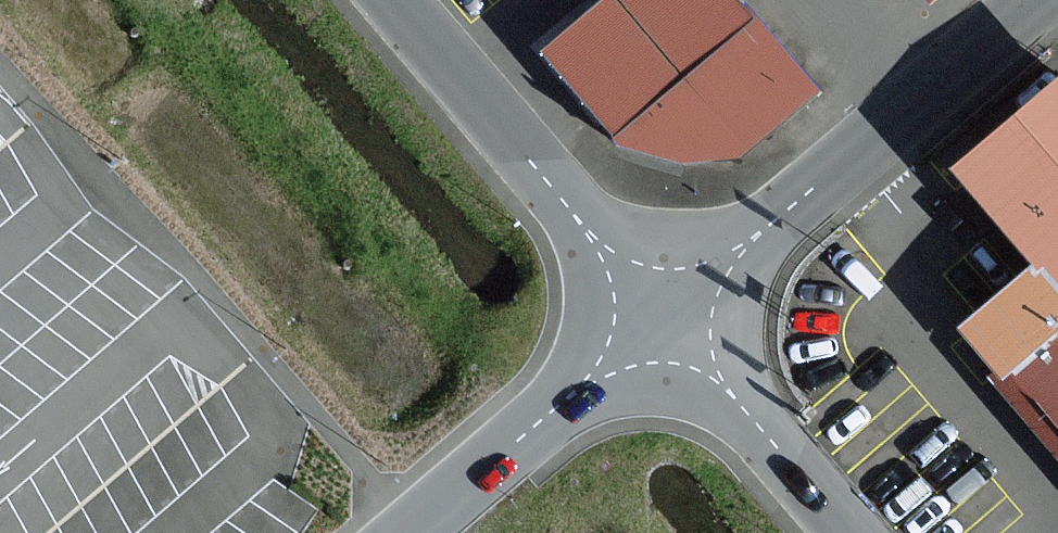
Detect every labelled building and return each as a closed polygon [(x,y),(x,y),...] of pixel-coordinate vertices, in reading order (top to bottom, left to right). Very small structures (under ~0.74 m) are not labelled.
[(809,95),(730,0),(613,0),(550,57),(621,136),(688,157),(749,145),(809,95)] [(1057,442),(1057,81),(955,167),(1033,260),(1040,268),(1034,273),(980,318),(965,330),(1057,442)]
